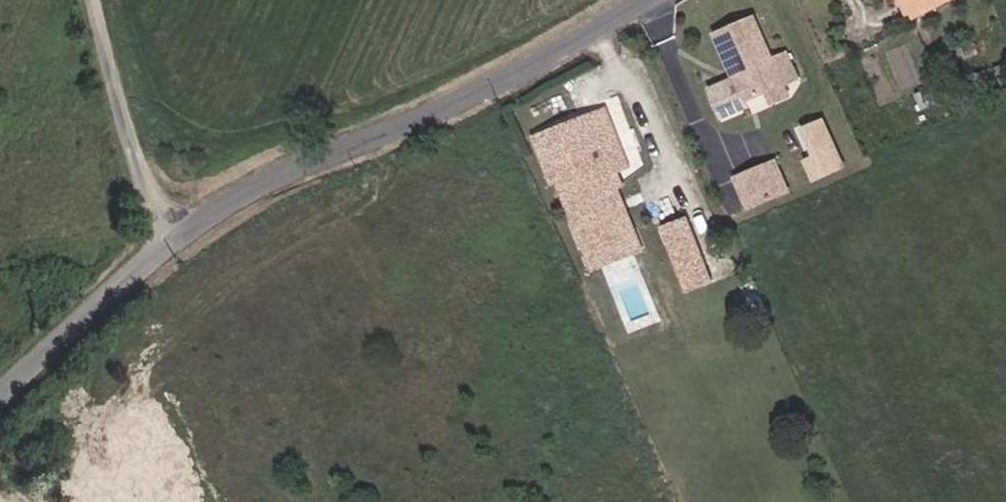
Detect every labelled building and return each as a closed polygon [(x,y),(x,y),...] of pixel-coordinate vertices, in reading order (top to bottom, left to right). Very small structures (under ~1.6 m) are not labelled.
[(913,12),(938,0),(907,0),(913,12)] [(726,121),(753,110),(751,105),(772,96),(788,90),(802,84),(791,59),(777,64),(759,22),(721,39),(735,73),(740,71),(744,79),(742,83),(715,95),(726,121)] [(788,90),(772,96),(777,109),(793,102),(788,90)] [(605,142),(619,136),(605,108),(553,132),(554,134),(575,178),(575,179),(582,176),(593,200),(610,192),(606,183),(621,176),(605,142)] [(804,124),(816,152),(806,156),(816,180),(851,165),(828,114),(804,124)] [(575,178),(554,134),(536,142),(556,186),(568,181),(575,178)] [(605,142),(621,176),(635,170),(619,136),(605,142)] [(760,174),(773,202),(793,194),(779,164),(760,174)] [(760,174),(750,179),(763,207),(773,202),(760,174)] [(593,200),(582,176),(575,179),(575,178),(568,181),(580,207),(593,200)] [(763,207),(750,179),(739,184),(751,213),(763,207)] [(685,216),(665,226),(686,272),(679,275),(685,290),(693,286),(713,277),(685,216)]
